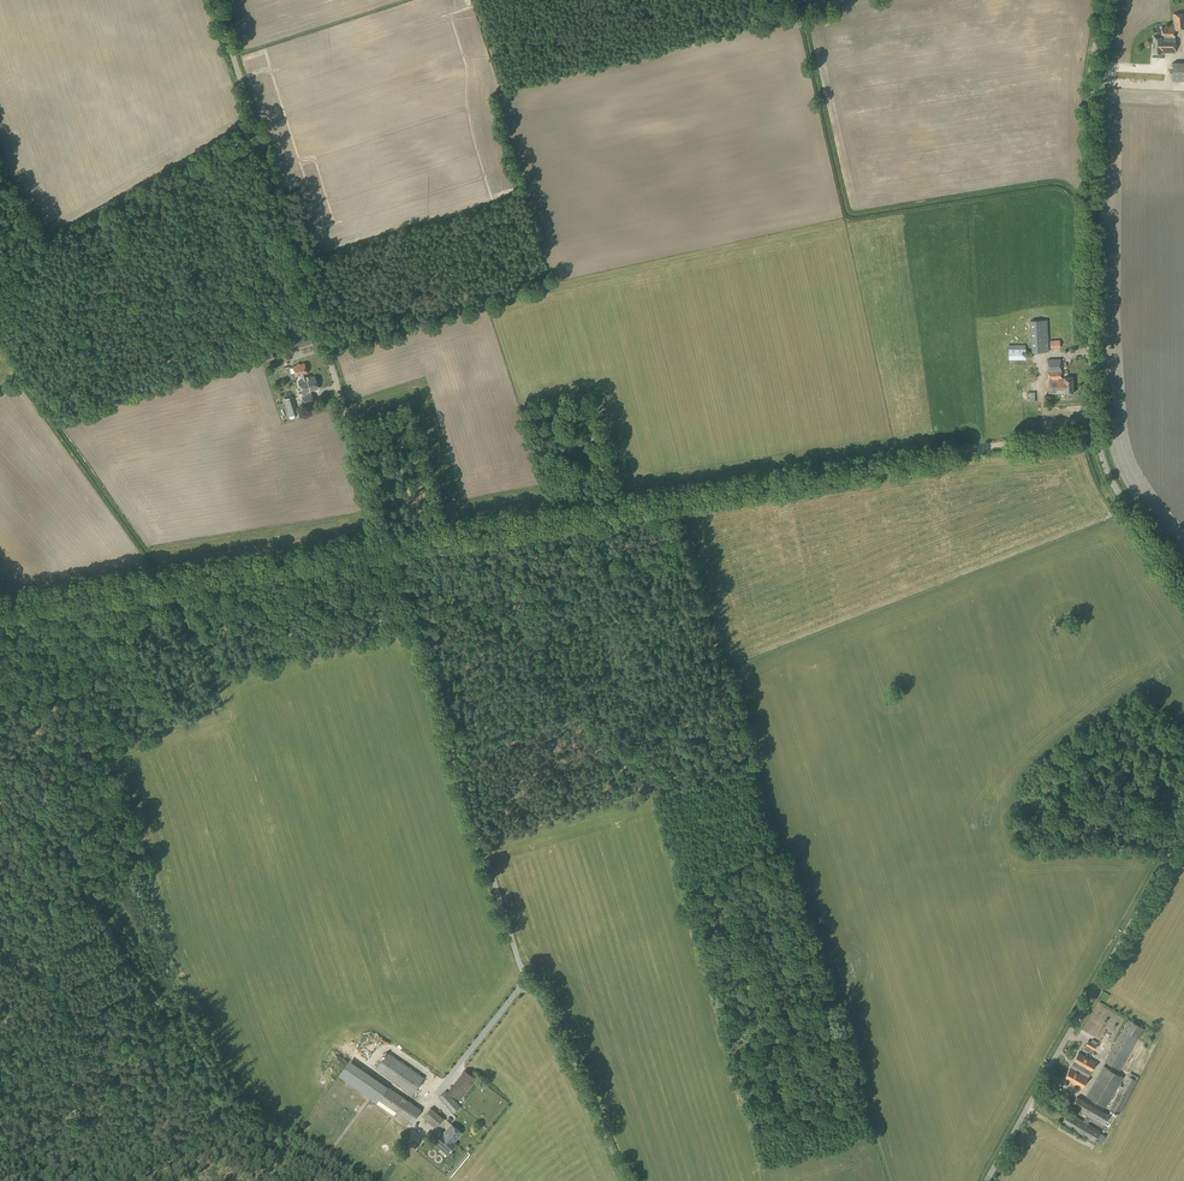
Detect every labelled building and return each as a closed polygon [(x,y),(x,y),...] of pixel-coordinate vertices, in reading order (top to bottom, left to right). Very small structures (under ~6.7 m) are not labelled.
[(1172,14),(1173,27),(1161,27),(1161,35),(1157,35),(1157,36),(1153,36),(1152,53),(1161,53),(1175,53),(1175,30),(1183,29),(1183,13),(1172,14)] [(1173,81),(1183,81),(1183,62),(1173,63),(1173,81)] [(1032,352),(1049,351),(1047,320),(1030,321),(1032,352)] [(289,351),(312,345),(310,339),(288,346),(289,351)] [(1051,348),(1060,347),(1060,340),(1050,340),(1051,348)] [(1026,349),(1025,349),(1025,345),(1009,345),(1009,349),(1009,359),(1026,359),(1026,349)] [(266,362),(275,360),(272,351),(263,354),(266,362)] [(1062,378),(1061,371),(1061,359),(1047,359),(1048,379),(1049,394),(1065,393),(1073,393),(1073,377),(1064,377),(1064,378),(1062,378)] [(1036,361),(1028,364),(1029,370),(1038,368),(1036,361)] [(305,373),(307,373),(304,363),(293,367),(296,376),(301,375),(301,374),(305,373)] [(306,377),(305,373),(301,374),(301,375),(303,380),(298,381),(303,396),(302,397),(304,405),(314,402),(312,393),(311,393),(310,391),(318,388),(314,376),(310,377),(310,375),(306,377)] [(292,397),(283,400),(289,417),(298,414),(292,397)] [(1120,1070),(1144,1028),(1129,1020),(1105,1061),(1120,1070)] [(1083,1049),(1091,1054),(1096,1045),(1088,1040),(1083,1049)] [(424,1078),(401,1062),(388,1052),(376,1069),(390,1078),(390,1077),(406,1089),(405,1091),(411,1096),(424,1078)] [(1088,1077),(1096,1063),(1079,1052),(1074,1061),(1075,1062),(1084,1067),(1080,1072),(1088,1077)] [(1088,1077),(1080,1072),(1084,1067),(1075,1062),(1071,1068),(1070,1067),(1064,1078),(1082,1088),(1088,1077)] [(359,1077),(375,1088),(376,1087),(382,1091),(387,1084),(360,1066),(353,1077),(358,1080),(359,1077)] [(1105,1107),(1123,1077),(1104,1066),(1086,1096),(1105,1107)] [(1119,1114),(1137,1080),(1128,1076),(1122,1086),(1120,1086),(1108,1108),(1119,1114)] [(421,1110),(408,1101),(388,1087),(379,1100),(399,1113),(412,1123),(421,1110)] [(454,1113),(460,1107),(446,1091),(439,1097),(454,1113)] [(1104,1125),(1109,1116),(1077,1097),(1072,1106),(1087,1115),(1083,1121),(1068,1112),(1062,1123),(1094,1141),(1100,1131),(1087,1124),(1091,1117),(1104,1125)] [(435,1128),(443,1119),(431,1108),(423,1117),(435,1128)] [(454,1142),(462,1133),(451,1124),(443,1134),(440,1132),(435,1139),(450,1151),(456,1144),(454,1142)] [(402,1158),(414,1168),(417,1164),(414,1162),(416,1159),(408,1151),(402,1158)]
